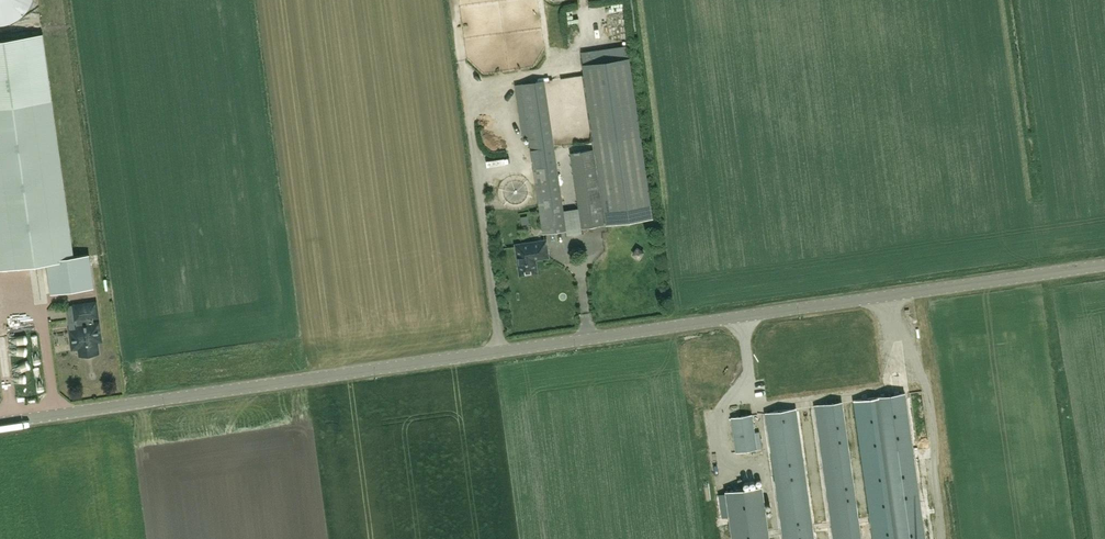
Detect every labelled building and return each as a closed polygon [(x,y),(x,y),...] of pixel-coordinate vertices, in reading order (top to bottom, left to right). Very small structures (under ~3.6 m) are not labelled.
[(1,25),(5,25),(9,24),(15,21),(21,17),(28,9),(30,6),(32,2),(33,0),(0,0),(0,25),(1,25)] [(573,10),(573,23),(582,23),(582,10),(573,10)] [(52,101),(43,34),(0,40),(0,267),(46,261),(74,257),(73,256),(52,101)] [(582,228),(604,225),(652,218),(628,51),(583,57),(596,150),(574,153),(582,208),(563,211),(544,82),(515,86),(522,138),(529,137),(543,233),(566,230),(570,235),(580,233),(582,228)] [(546,241),(545,242),(516,246),(520,271),(524,275),(532,274),(536,269),(535,263),(533,262),(536,257),(542,256),(545,258),(548,258),(546,241)] [(74,257),(46,261),(50,293),(93,287),(90,254),(73,256),(74,257)] [(79,343),(80,356),(98,354),(96,338),(100,337),(98,323),(94,324),(93,318),(97,317),(95,303),(74,306),(77,330),(70,331),(72,344),(79,343)] [(859,400),(879,538),(925,538),(905,393),(859,400)] [(824,404),(842,538),(861,538),(842,402),(824,404)] [(770,412),(788,538),(809,538),(791,409),(770,412)] [(736,452),(757,449),(752,415),(731,417),(736,452)] [(704,418),(705,427),(714,426),(713,417),(704,418)] [(762,486),(726,491),(732,538),(769,538),(762,486)]
